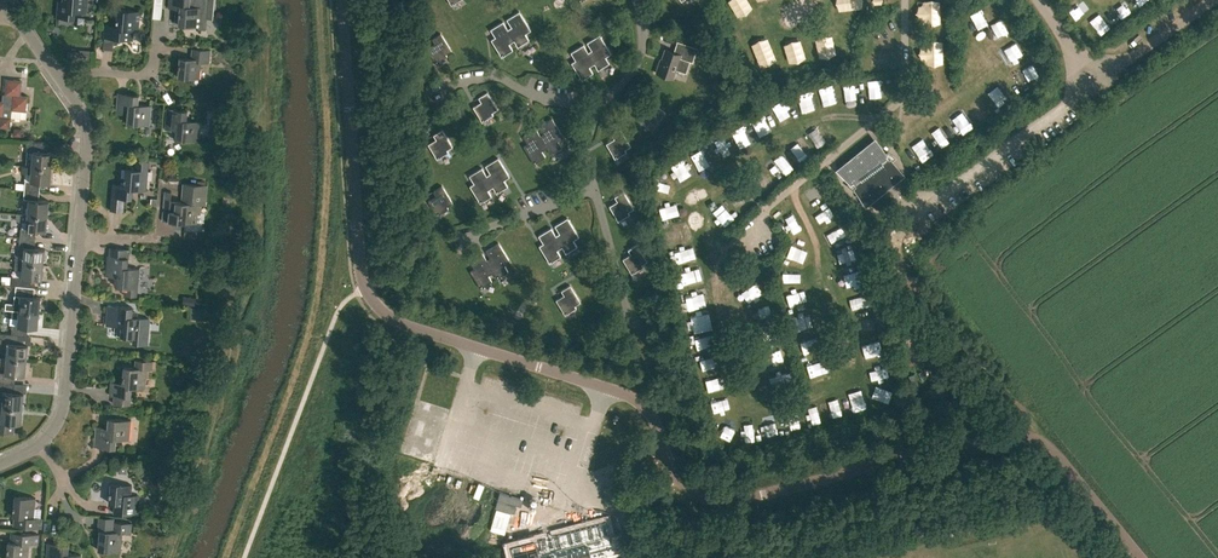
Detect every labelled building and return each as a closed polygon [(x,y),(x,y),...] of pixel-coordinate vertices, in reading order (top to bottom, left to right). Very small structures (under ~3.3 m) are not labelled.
[(62,1),(58,1),(57,18),(74,19),(75,12),(87,13),(88,0),(63,0),(62,1)] [(159,19),(161,0),(152,0),(150,19),(159,19)] [(169,8),(176,9),(176,13),(179,13),(179,16),(180,16),(179,26),(199,28),(198,30),(207,30),(209,8),(213,9),(214,0),(170,0),(169,8)] [(981,26),(994,21),(988,9),(976,14),(981,26)] [(104,38),(132,41),(133,31),(138,31),(140,12),(118,10),(116,26),(105,25),(104,38)] [(491,39),(501,56),(512,49),(508,43),(513,40),(517,46),(529,39),(525,33),(530,29),(519,10),(506,18),(511,26),(507,28),(503,21),(490,28),(495,36),(491,39)] [(1108,18),(1093,25),(1099,37),(1113,30),(1108,18)] [(1006,41),(1016,35),(1010,26),(1000,32),(1006,41)] [(426,47),(436,62),(447,55),(445,53),(451,49),(440,32),(432,38),(434,42),(426,47)] [(894,33),(876,33),(876,46),(894,46),(894,33)] [(571,62),(581,79),(593,72),(589,66),(594,63),(598,69),(601,67),(609,62),(605,56),(611,52),(599,34),(587,41),(591,49),(588,51),(583,44),(570,51),(575,59),(571,62)] [(655,71),(673,77),(676,68),(685,72),(689,60),(692,61),(697,47),(677,40),(673,51),(664,48),(661,58),(660,57),(655,71)] [(1015,67),(1030,57),(1023,47),(1008,57),(1015,67)] [(192,58),(180,57),(179,77),(199,79),(201,62),(209,63),(210,50),(193,49),(192,58)] [(869,59),(870,72),(890,71),(890,58),(869,59)] [(1034,62),(1022,68),(1027,79),(1039,73),(1034,62)] [(1019,79),(1025,77),(1022,67),(1016,69),(1019,79)] [(0,117),(0,128),(11,128),(12,110),(27,112),(28,96),(21,95),(22,81),(6,79),(4,101),(0,101),(0,117)] [(884,97),(882,79),(870,80),(871,98),(884,97)] [(850,82),(853,100),(865,98),(862,80),(850,82)] [(995,90),(1004,105),(1015,98),(1006,83),(995,90)] [(491,112),(497,108),(487,91),(478,97),(481,101),(473,106),(482,121),(493,114),(491,112)] [(123,113),(124,104),(129,104),(127,123),(149,125),(151,105),(138,104),(139,95),(118,93),(116,113),(123,113)] [(805,113),(816,110),(812,94),(801,97),(805,113)] [(980,119),(991,115),(985,99),(974,103),(980,119)] [(781,107),(790,123),(799,117),(789,102),(781,107)] [(635,117),(653,130),(666,112),(654,104),(650,110),(644,105),(635,117)] [(175,139),(198,141),(199,121),(186,120),(187,110),(167,108),(165,128),(176,129),(175,139)] [(760,118),(767,133),(776,128),(769,113),(760,118)] [(971,129),(965,119),(963,120),(959,113),(949,118),(958,136),(971,129)] [(523,145),(534,163),(545,156),(541,150),(546,146),(550,153),(561,146),(557,139),(563,136),(551,117),(539,125),(544,133),(540,135),(535,127),(523,135),(527,143),(523,145)] [(946,123),(934,129),(942,145),(954,140),(946,123)] [(740,129),(747,148),(758,144),(751,125),(740,129)] [(606,142),(615,158),(618,156),(618,155),(626,151),(624,148),(630,145),(620,128),(611,133),(614,138),(606,142)] [(428,143),(435,155),(434,155),(436,158),(448,151),(446,149),(452,145),(442,129),(433,134),(436,138),(428,143)] [(728,138),(718,142),(725,159),(735,155),(728,138)] [(835,170),(848,184),(846,186),(854,192),(855,191),(866,207),(904,176),(892,161),(896,158),(888,152),(886,154),(874,139),(835,170)] [(915,147),(923,161),(936,154),(928,140),(915,147)] [(43,152),(44,143),(29,141),(28,151),(33,151),(32,159),(27,159),(26,166),(22,165),(52,168),(53,153),(43,152)] [(798,163),(810,160),(807,147),(794,150),(798,163)] [(704,171),(716,166),(708,148),(696,153),(704,171)] [(486,175),(492,186),(496,192),(507,185),(503,179),(509,176),(498,157),(485,165),(490,172),(486,175)] [(123,211),(125,198),(132,199),(133,189),(146,190),(149,161),(139,160),(138,169),(126,168),(124,185),(113,184),(110,210),(123,211)] [(674,168),(683,184),(695,177),(686,161),(674,168)] [(22,173),(31,174),(30,181),(25,180),(24,190),(40,191),(40,183),(51,184),(52,168),(22,165),(22,173)] [(478,199),(480,202),(483,200),(491,195),(487,189),(492,186),(486,175),(481,167),(469,175),(474,182),(470,185),(478,199)] [(758,177),(767,191),(777,184),(768,170),(758,177)] [(662,195),(674,199),(679,185),(667,181),(662,195)] [(171,192),(165,191),(162,221),(197,224),(198,205),(205,205),(207,185),(183,183),(181,202),(170,201),(171,192)] [(436,195),(428,199),(437,214),(448,208),(446,205),(452,202),(442,185),(433,190),(436,195)] [(27,214),(48,216),(49,201),(39,200),(40,191),(24,190),(24,199),(29,200),(27,214)] [(614,196),(617,200),(609,205),(618,220),(629,213),(627,211),(633,207),(623,190),(614,196)] [(744,212),(754,204),(747,194),(737,202),(744,212)] [(729,222),(740,216),(734,205),(723,212),(729,222)] [(826,221),(837,217),(834,207),(823,210),(826,221)] [(47,231),(48,216),(27,214),(16,214),(16,220),(27,221),(26,229),(21,229),(20,238),(36,239),(36,231),(47,231)] [(555,235),(562,246),(566,252),(569,250),(576,245),(573,239),(578,236),(567,217),(554,224),(559,232),(555,235)] [(667,230),(671,242),(683,238),(679,226),(667,230)] [(539,245),(549,262),(560,255),(557,249),(562,246),(555,235),(551,227),(538,234),(543,242),(539,245)] [(16,262),(44,265),(45,249),(35,249),(36,239),(20,238),(19,248),(25,248),(24,256),(16,255),(16,262)] [(487,260),(493,271),(496,277),(508,270),(504,264),(510,261),(498,242),(486,250),(490,257),(487,260)] [(622,258),(631,273),(642,266),(641,264),(647,260),(636,243),(628,249),(630,253),(622,258)] [(790,257),(807,264),(810,254),(794,247),(790,257)] [(137,289),(139,268),(127,267),(129,250),(110,248),(109,256),(108,256),(106,276),(118,277),(117,287),(125,288),(124,296),(137,297),(137,289)] [(840,252),(843,265),(860,261),(857,249),(840,252)] [(470,270),(480,287),(491,280),(488,274),(493,271),(487,260),(482,252),(469,260),(474,267),(470,270)] [(11,276),(10,286),(31,288),(32,279),(43,280),(44,265),(16,262),(15,262),(15,269),(23,269),(22,277),(11,276)] [(861,270),(850,275),(855,287),(866,283),(861,270)] [(798,287),(799,274),(785,274),(784,286),(798,287)] [(580,301),(570,284),(561,290),(563,294),(555,299),(565,314),(576,307),(574,304),(580,301)] [(13,310),(40,313),(41,298),(31,297),(31,288),(16,286),(15,296),(20,297),(20,305),(6,303),(5,309),(13,310)] [(787,296),(791,309),(796,307),(793,295),(787,296)] [(110,326),(121,327),(120,336),(135,337),(134,343),(133,343),(133,344),(147,345),(147,344),(149,319),(147,319),(131,317),(132,308),(112,306),(110,326)] [(29,336),(27,336),(28,327),(38,328),(40,313),(13,310),(2,310),(2,317),(19,319),(18,326),(12,326),(12,335),(19,335),(29,336)] [(864,321),(866,334),(879,331),(877,318),(864,321)] [(27,360),(28,345),(18,344),(19,335),(12,335),(3,334),(0,334),(0,344),(2,344),(8,344),(7,359),(0,358),(27,360)] [(804,355),(810,354),(807,342),(801,343),(804,355)] [(772,353),(775,364),(788,361),(785,350),(772,353)] [(27,360),(0,358),(0,365),(6,365),(6,373),(0,373),(0,382),(14,383),(15,374),(26,375),(27,360)] [(123,367),(123,376),(122,376),(121,379),(122,380),(122,383),(111,382),(110,395),(114,395),(114,403),(129,405),(130,397),(131,387),(144,388),(146,368),(151,369),(152,360),(130,358),(130,367),(123,366),(123,367)] [(811,377),(822,374),(820,364),(808,367),(811,377)] [(23,408),(24,393),(14,392),(14,383),(0,382),(0,406),(23,408)] [(878,399),(890,405),(895,394),(883,388),(878,399)] [(14,433),(14,423),(21,423),(23,408),(0,406),(0,414),(2,414),(1,422),(0,421),(0,432),(14,433)] [(108,418),(107,428),(96,427),(94,447),(115,448),(116,439),(129,440),(131,420),(108,418)] [(115,503),(114,512),(114,513),(137,515),(138,505),(130,504),(131,485),(111,483),(109,503),(115,503)] [(14,526),(23,526),(41,528),(42,518),(33,517),(35,498),(14,496),(12,516),(15,516),(14,526)] [(131,523),(113,521),(114,518),(100,517),(99,530),(100,530),(98,550),(120,552),(122,533),(130,533),(131,523)] [(621,551),(618,539),(611,541),(606,521),(576,529),(522,543),(510,546),(512,552),(513,557),(623,557),(621,551)] [(955,531),(954,528),(953,526),(939,529),(940,532),(940,535),(955,531)] [(20,533),(11,532),(10,541),(8,541),(6,557),(27,557),(29,544),(37,545),(38,535),(20,533)] [(58,557),(80,557),(81,555),(67,554),(68,544),(47,542),(46,556),(58,557)]
